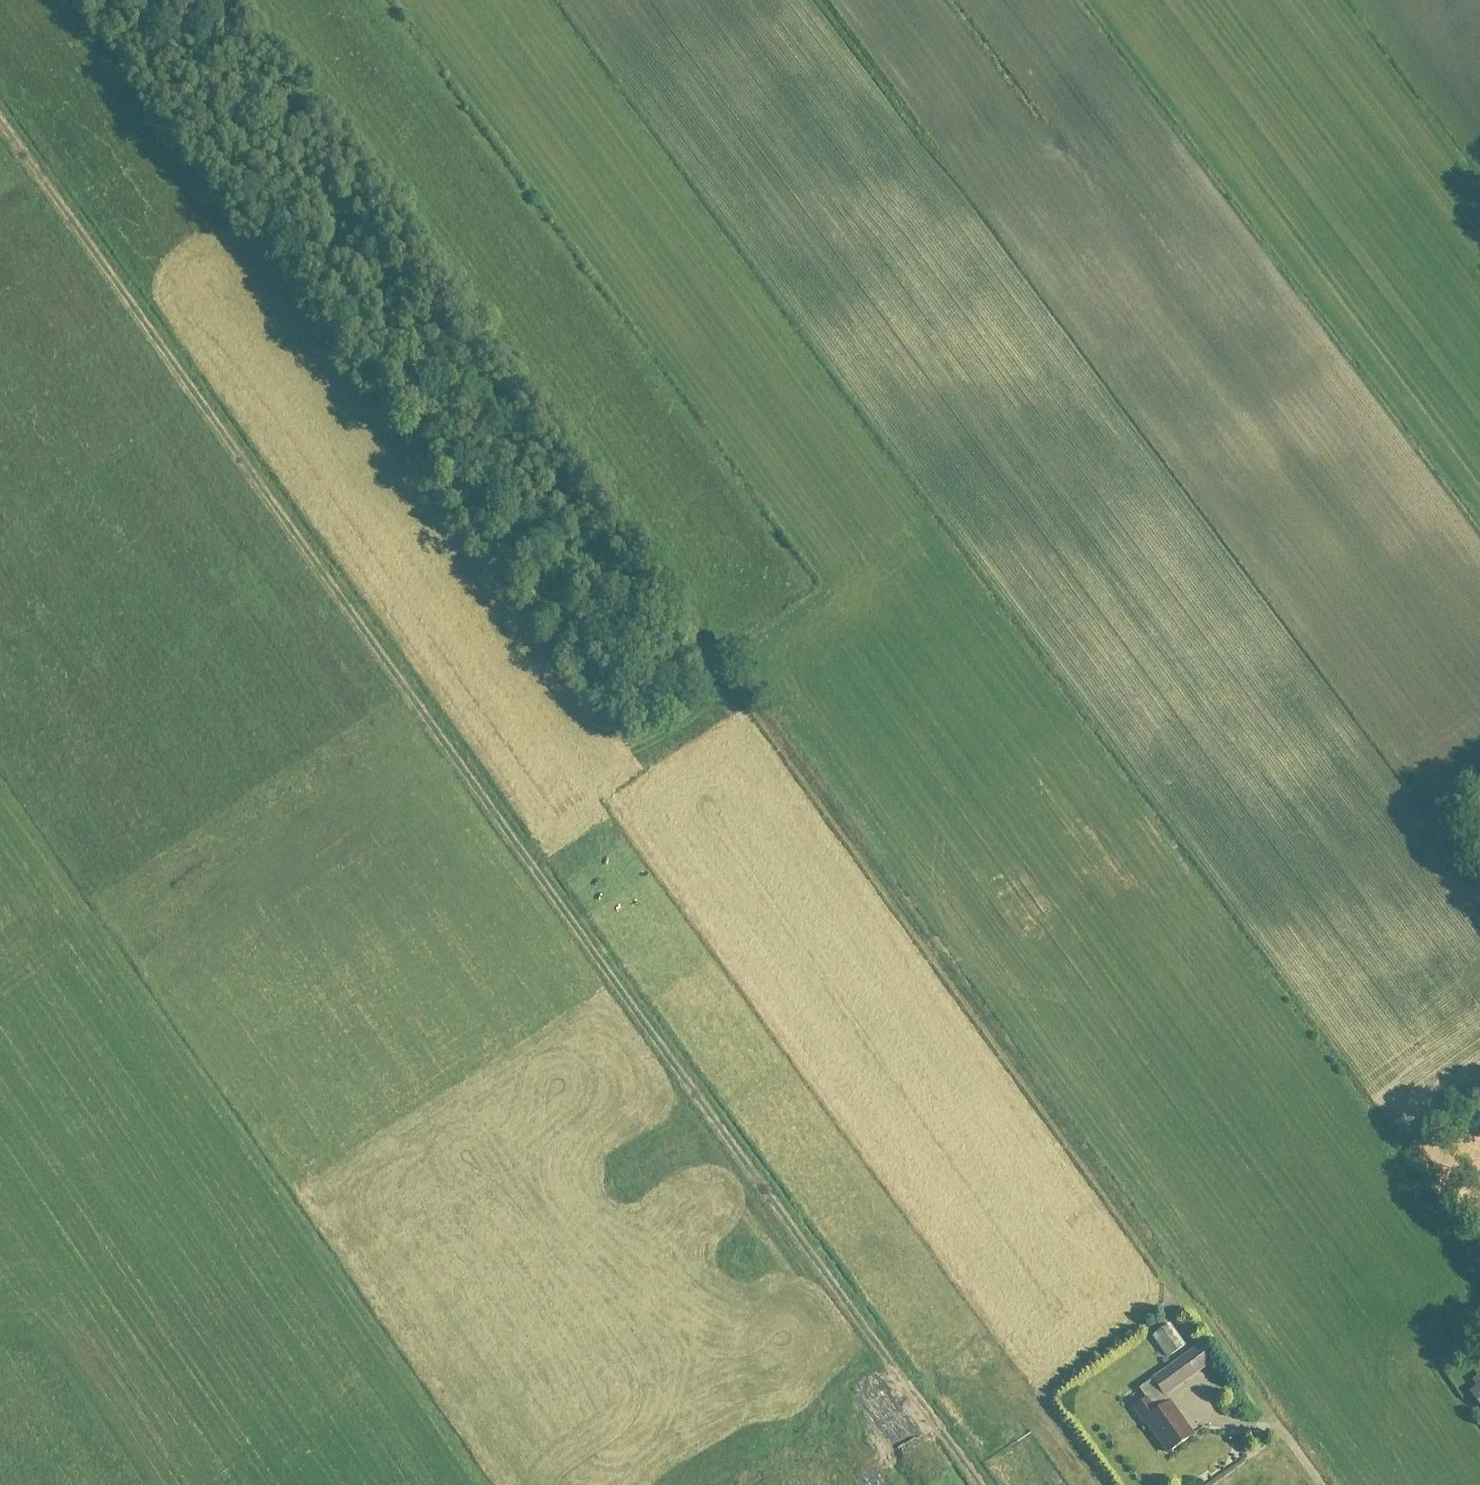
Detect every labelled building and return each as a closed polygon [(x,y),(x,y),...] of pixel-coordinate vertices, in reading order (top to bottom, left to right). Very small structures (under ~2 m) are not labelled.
[(1168,1359),(1186,1347),(1170,1324),(1152,1337),(1168,1359)] [(1165,1398),(1213,1364),(1200,1346),(1150,1382),(1150,1383),(1140,1390),(1147,1400),(1134,1409),(1144,1423),(1145,1421),(1169,1454),(1193,1437),(1165,1398)] [(1469,1392),(1479,1409),(1479,1384),(1469,1392)]
